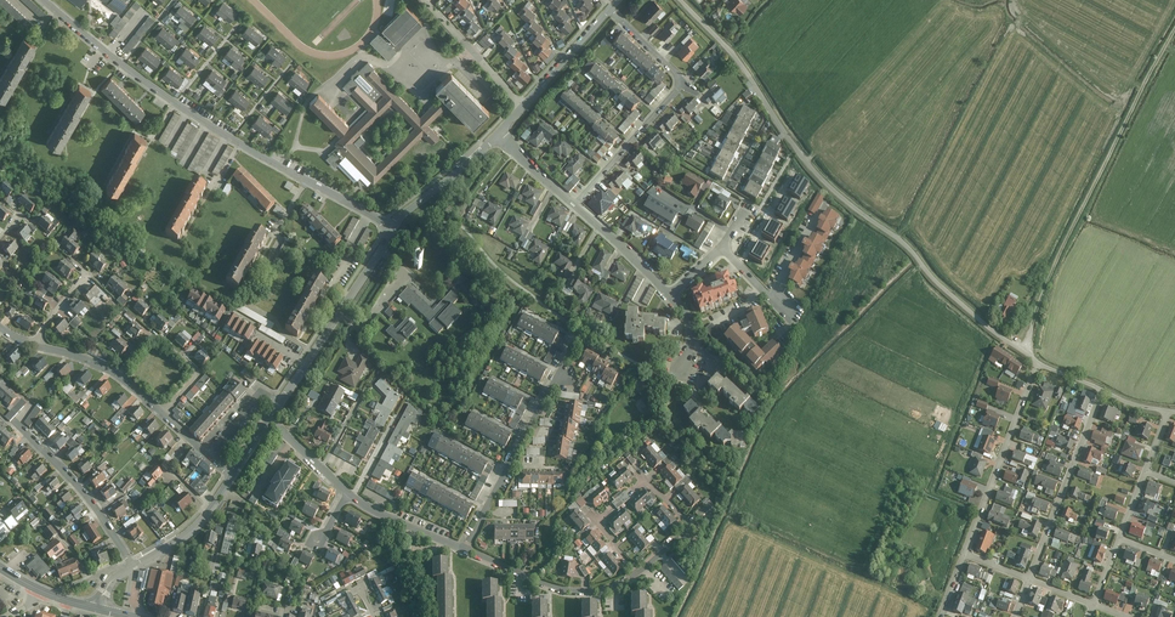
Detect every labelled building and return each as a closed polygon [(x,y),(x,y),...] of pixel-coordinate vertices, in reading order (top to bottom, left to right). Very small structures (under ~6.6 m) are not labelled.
[(7,0),(0,0),(0,1),(30,30),(34,25),(7,0)] [(32,0),(23,0),(42,18),(46,14),(32,0)] [(104,14),(117,0),(89,0),(104,14)] [(141,4),(136,0),(109,33),(115,37),(141,4)] [(467,0),(458,0),(455,4),(462,9),(468,2),(467,0)] [(502,3),(498,0),(490,0),(487,5),(494,11),(502,3)] [(561,2),(559,0),(551,0),(553,1),(549,6),(555,10),(561,2)] [(593,6),(591,4),(594,1),(593,0),(582,0),(581,1),(584,3),(580,7),(587,13),(593,6)] [(741,0),(734,0),(728,6),(740,16),(748,7),(741,0)] [(216,9),(223,16),(231,7),(223,1),(216,9)] [(649,24),(663,9),(654,1),(641,16),(649,24)] [(467,22),(474,14),(468,8),(471,4),(468,2),(462,9),(457,14),(460,16),(467,22)] [(527,23),(534,14),(528,9),(532,5),(529,2),(522,10),(524,12),(520,17),(527,23)] [(561,23),(566,18),(568,15),(562,10),(565,5),(561,2),(555,10),(558,13),(554,18),(561,23)] [(174,13),(181,19),(189,10),(182,4),(174,13)] [(231,7),(223,16),(230,22),(238,13),(231,7)] [(405,7),(370,40),(389,60),(424,25),(405,7)] [(189,10),(181,19),(189,26),(197,17),(189,10)] [(473,34),(480,27),(474,21),(478,16),(474,14),(467,22),(463,26),(473,34)] [(534,34),(540,26),(534,21),(536,17),(534,16),(536,15),(534,14),(527,23),(531,25),(528,29),(534,34)] [(128,53),(155,20),(149,15),(123,49),(128,53)] [(568,36),(574,28),(567,21),(568,20),(566,18),(561,23),(563,25),(560,29),(568,36)] [(660,34),(668,41),(675,33),(671,29),(676,24),(673,21),(660,34)] [(652,34),(659,26),(656,23),(649,31),(652,34)] [(197,34),(204,40),(212,30),(205,24),(197,34)] [(242,34),(248,40),(256,31),(249,25),(242,34)] [(505,45),(512,38),(505,32),(506,31),(504,29),(505,28),(500,25),(496,30),(502,34),(498,39),(505,45)] [(540,48),(547,39),(540,33),(544,29),(540,26),(534,34),(538,37),(533,42),(540,48)] [(155,36),(162,42),(170,33),(163,27),(155,36)] [(212,30),(204,40),(211,46),(219,36),(212,30)] [(256,31),(248,40),(255,46),(263,37),(256,31)] [(620,46),(629,37),(622,31),(614,39),(620,46)] [(170,33),(162,42),(170,49),(178,39),(170,33)] [(22,35),(10,56),(23,64),(36,43),(22,35)] [(492,43),(484,36),(479,42),(487,49),(492,43)] [(620,46),(626,51),(635,43),(629,37),(620,46)] [(511,58),(518,50),(512,44),(515,40),(512,38),(505,45),(508,48),(504,53),(511,58)] [(677,52),(686,60),(695,51),(694,50),(699,46),(690,38),(677,52)] [(549,63),(556,55),(550,50),(551,48),(549,46),(551,43),(547,39),(540,48),(542,49),(538,54),(549,63)] [(641,49),(635,43),(626,51),(633,58),(641,49)] [(264,54),(271,60),(279,51),(272,45),(264,54)] [(139,56),(146,63),(154,53),(147,47),(139,56)] [(179,56),(186,62),(193,53),(186,47),(179,56)] [(223,56),(230,62),(237,53),(231,47),(223,56)] [(641,49),(633,58),(640,64),(648,55),(641,49)] [(517,70),(523,62),(517,57),(521,53),(518,50),(511,58),(513,60),(510,65),(517,70)] [(279,51),(271,60),(278,66),(286,57),(279,51)] [(154,53),(146,63),(153,69),(161,60),(154,53)] [(193,53),(186,62),(193,68),(201,58),(193,53)] [(237,53),(230,62),(237,68),(244,59),(237,53)] [(648,55),(640,64),(646,69),(653,62),(654,60),(648,55)] [(0,73),(16,83),(25,65),(23,64),(10,56),(0,73)] [(698,70),(705,78),(712,71),(708,67),(711,64),(706,59),(703,62),(704,63),(698,70)] [(317,93),(308,102),(342,137),(334,145),(336,147),(327,154),(354,181),(359,176),(367,185),(371,181),(373,183),(423,136),(431,145),(441,136),(429,125),(450,104),(474,127),(489,111),(451,72),(434,89),(439,94),(418,114),(373,69),(374,67),(368,61),(359,70),(358,69),(350,76),(351,77),(342,86),(366,108),(349,125),(317,93)] [(594,76),(602,67),(596,61),(588,70),(594,76)] [(516,76),(524,84),(531,77),(525,72),(529,67),(523,62),(517,70),(519,72),(516,76)] [(660,68),(653,62),(646,69),(645,70),(651,76),(660,68)] [(538,63),(532,65),(536,72),(541,69),(538,63)] [(163,77),(170,82),(177,73),(171,67),(163,77)] [(247,76),(254,82),(262,72),(255,67),(247,76)] [(594,76),(600,81),(608,73),(602,67),(594,76)] [(660,68),(651,76),(658,82),(666,74),(660,68)] [(205,79),(211,84),(219,76),(213,70),(205,79)] [(262,72),(254,82),(261,87),(268,78),(262,72)] [(288,81),(295,87),(302,78),(295,72),(288,81)] [(5,100),(16,83),(0,73),(0,97),(5,100)] [(177,73),(170,82),(177,88),(184,78),(177,73)] [(615,79),(608,73),(600,81),(607,87),(615,79)] [(118,103),(129,93),(113,76),(102,86),(118,103)] [(219,76),(211,84),(218,90),(226,81),(219,76)] [(566,81),(576,89),(580,85),(570,77),(566,81)] [(302,78),(295,87),(302,93),(309,84),(302,78)] [(615,79),(607,87),(613,93),(621,84),(615,79)] [(650,105),(667,86),(661,81),(645,100),(650,105)] [(628,90),(621,84),(613,93),(619,98),(626,91),(628,90)] [(67,105),(79,112),(91,92),(79,86),(67,105)] [(719,100),(725,94),(718,88),(712,92),(704,99),(709,104),(713,100),(717,104),(720,101),(719,100)] [(228,99),(235,105),(243,95),(236,89),(228,99)] [(491,96),(495,100),(496,101),(501,96),(496,91),(491,96)] [(567,106),(574,97),(568,91),(560,100),(567,106)] [(633,97),(626,91),(619,98),(618,100),(626,106),(633,97)] [(742,95),(745,99),(751,95),(748,91),(742,95)] [(270,101),(278,108),(286,98),(277,92),(270,101)] [(146,111),(129,93),(118,103),(135,121),(146,111)] [(243,95),(235,105),(242,110),(250,101),(243,95)] [(491,96),(485,101),(490,105),(495,100),(491,96)] [(574,97),(567,106),(573,112),(581,103),(574,97)] [(632,112),(640,103),(633,97),(626,106),(632,112)] [(692,111),(698,105),(691,97),(678,109),(683,114),(686,110),(690,114),(693,112),(692,111)] [(286,98),(278,108),(286,114),(293,105),(286,98)] [(588,108),(581,103),(573,112),(580,117),(588,108)] [(56,123),(70,131),(80,113),(79,112),(67,105),(56,123)] [(711,111),(717,116),(721,111),(716,106),(711,111)] [(741,112),(754,119),(757,113),(744,106),(741,112)] [(594,114),(588,108),(580,117),(587,123),(594,114)] [(624,134),(641,115),(635,110),(618,129),(624,134)] [(724,123),(726,125),(733,114),(728,111),(721,121),(719,120),(713,129),(718,132),(724,123)] [(741,112),(738,117),(739,117),(751,124),(754,119),(741,112)] [(163,143),(179,116),(174,113),(158,140),(163,143)] [(601,120),(594,114),(587,123),(593,129),(601,120)] [(673,127),(679,121),(671,114),(666,119),(658,126),(663,131),(666,126),(671,131),(674,128),(673,127)] [(700,124),(703,120),(698,115),(695,119),(700,124)] [(253,125),(259,131),(267,122),(260,116),(253,125)] [(736,122),(748,129),(751,124),(739,117),(736,122)] [(607,126),(601,120),(593,129),(599,135),(607,126)] [(267,122),(259,131),(265,136),(273,127),(267,122)] [(736,122),(733,128),(734,128),(745,135),(748,129),(736,122)] [(46,140),(60,148),(70,131),(56,123),(46,140)] [(180,159),(197,130),(186,124),(170,153),(180,159)] [(558,136),(542,124),(528,141),(537,148),(544,138),(549,142),(552,140),(554,142),(558,136)] [(607,126),(599,135),(606,141),(613,132),(607,126)] [(730,134),(743,141),(746,135),(745,135),(734,128),(730,134)] [(711,129),(708,134),(715,139),(718,134),(711,129)] [(125,150),(136,156),(147,139),(134,131),(123,149),(125,150)] [(620,137),(613,132),(606,141),(607,142),(609,140),(614,144),(620,137)] [(671,138),(665,132),(662,135),(668,141),(671,138)] [(662,140),(655,133),(649,138),(641,146),(646,150),(650,146),(654,150),(657,147),(656,146),(662,140)] [(197,176),(218,141),(207,134),(186,170),(197,176)] [(730,134),(727,139),(728,139),(740,146),(743,141),(730,134)] [(770,141),(777,145),(781,139),(774,135),(770,141)] [(574,149),(561,139),(551,149),(560,156),(562,154),(567,158),(574,149)] [(725,145),(737,152),(740,146),(728,139),(725,145)] [(592,158),(597,163),(614,144),(609,140),(607,142),(592,158)] [(781,149),(769,142),(766,147),(767,148),(778,154),(781,149)] [(218,175),(233,148),(227,145),(212,172),(218,175)] [(725,145),(722,150),(723,150),(734,157),(737,152),(725,145)] [(764,154),(776,160),(779,155),(778,154),(767,148),(764,154)] [(115,168),(127,175),(138,157),(136,156),(125,150),(115,168)] [(720,156),(732,163),(735,157),(734,157),(723,150),(720,156)] [(645,159),(637,152),(632,157),(624,165),(627,168),(632,163),(637,167),(645,159)] [(574,175),(587,161),(578,154),(573,160),(571,158),(567,162),(569,164),(565,169),(573,176),(574,175)] [(776,160),(764,154),(761,159),(762,159),(773,166),(776,160)] [(720,156),(716,161),(717,162),(728,168),(732,163),(720,156)] [(758,165),(770,172),(774,166),(773,166),(762,159),(758,165)] [(714,167),(726,174),(729,169),(728,168),(717,162),(714,167)] [(768,177),(770,172),(758,165),(755,170),(756,171),(768,177)] [(735,179),(742,181),(746,168),(740,166),(735,179)] [(726,174),(714,167),(710,173),(723,180),(726,174)] [(105,184),(117,192),(127,175),(115,168),(105,184)] [(257,186),(240,169),(231,177),(248,194),(257,186)] [(628,178),(620,171),(615,177),(607,184),(612,188),(616,184),(620,188),(628,178)] [(753,176),(765,183),(768,177),(756,171),(753,176)] [(520,180),(505,172),(498,185),(508,190),(509,187),(514,190),(518,184),(520,180)] [(639,181),(643,176),(637,173),(634,178),(639,181)] [(705,183),(689,173),(683,184),(689,188),(686,193),(695,198),(705,183)] [(580,181),(574,175),(573,176),(571,178),(572,179),(567,185),(565,184),(563,187),(569,193),(580,181)] [(753,176),(750,181),(750,182),(762,188),(765,183),(753,176)] [(797,177),(792,185),(805,192),(806,190),(809,184),(797,177)] [(186,198),(197,205),(207,187),(195,180),(185,197),(186,198)] [(293,185),(287,182),(284,188),(290,191),(293,185)] [(747,187),(760,194),(763,189),(762,188),(750,182),(747,187)] [(0,189),(0,191),(7,198),(14,190),(6,183),(0,189)] [(233,187),(228,184),(222,193),(228,197),(233,187)] [(542,193),(527,185),(522,195),(527,198),(525,202),(534,206),(534,207),(538,201),(542,193)] [(790,188),(788,192),(800,200),(804,193),(805,192),(792,185),(790,188)] [(273,203),(257,186),(248,194),(265,211),(273,203)] [(747,187),(744,193),(757,200),(760,194),(747,187)] [(610,198),(603,191),(597,197),(597,196),(589,204),(594,208),(595,207),(596,208),(598,205),(601,208),(610,198)] [(732,201),(721,194),(714,205),(725,212),(732,201)] [(815,215),(825,198),(819,195),(810,212),(815,215)] [(24,196),(18,203),(30,213),(36,206),(24,196)] [(652,197),(646,208),(666,220),(665,223),(671,227),(672,224),(673,224),(679,213),(676,211),(655,199),(652,197)] [(177,215),(189,222),(199,205),(197,205),(186,198),(177,215)] [(784,199),(780,206),(792,214),(793,212),(797,206),(784,199)] [(542,202),(538,201),(534,207),(534,206),(529,214),(534,216),(542,202)] [(502,210),(488,202),(482,211),(490,216),(487,222),(494,225),(502,210)] [(45,214),(50,208),(47,205),(41,211),(45,214)] [(282,210),(276,206),(273,212),(278,216),(282,210)] [(324,223),(306,206),(298,214),(315,231),(324,223)] [(777,210),(775,214),(788,221),(791,215),(792,214),(780,206),(777,210)] [(0,208),(0,220),(3,222),(9,214),(1,207),(0,208)] [(567,215),(552,207),(547,217),(552,220),(551,222),(560,227),(561,227),(564,221),(567,215)] [(816,236),(826,241),(832,233),(831,232),(832,230),(835,231),(839,224),(837,222),(840,216),(829,210),(827,214),(826,213),(824,217),(822,216),(820,221),(821,222),(819,225),(820,226),(818,230),(819,231),(816,236)] [(608,220),(614,215),(611,212),(605,217),(608,220)] [(165,233),(178,241),(189,222),(177,215),(165,233)] [(649,226),(632,215),(629,221),(625,228),(624,229),(634,234),(636,231),(644,236),(644,234),(648,236),(652,229),(649,227),(649,226)] [(693,215),(686,225),(691,228),(692,227),(695,228),(694,230),(698,232),(704,222),(693,215)] [(528,224),(513,216),(508,226),(513,229),(512,231),(521,236),(522,236),(526,229),(528,224)] [(612,226),(619,222),(615,216),(608,220),(612,226)] [(45,217),(37,225),(49,235),(59,224),(55,220),(52,223),(45,217)] [(345,239),(347,241),(359,220),(353,217),(343,235),(346,236),(345,239)] [(567,223),(564,221),(561,227),(560,227),(557,231),(561,233),(563,231),(567,223)] [(767,228),(762,236),(775,243),(779,237),(780,235),(780,234),(784,228),(771,221),(767,228)] [(700,249),(714,225),(709,222),(694,246),(700,249)] [(341,240),(324,223),(315,231),(332,249),(341,240)] [(572,225),(567,223),(563,231),(568,234),(572,225)] [(587,231),(573,224),(572,225),(568,234),(575,238),(572,244),(579,247),(587,231)] [(24,240),(31,232),(27,229),(23,225),(16,233),(24,240)] [(31,225),(27,229),(31,232),(33,234),(37,230),(31,225)] [(363,249),(373,231),(367,228),(357,246),(363,249)] [(529,231),(526,229),(522,236),(521,236),(519,240),(523,243),(525,239),(529,231)] [(61,245),(73,256),(81,247),(75,242),(81,236),(75,230),(69,237),(68,236),(61,245)] [(248,248),(258,254),(268,237),(256,230),(245,247),(248,248)] [(675,252),(678,248),(665,240),(667,238),(660,235),(655,243),(658,245),(657,247),(658,248),(656,252),(657,252),(656,254),(666,260),(667,258),(671,260),(676,253),(675,252)] [(802,263),(812,268),(818,259),(817,258),(818,256),(821,257),(825,249),(823,248),(826,241),(816,236),(815,236),(813,240),(811,240),(810,243),(806,241),(803,247),(807,249),(805,251),(806,252),(804,256),(805,257),(802,263)] [(528,251),(532,243),(525,239),(523,243),(521,247),(528,251)] [(549,248),(534,240),(532,243),(528,251),(536,255),(532,261),(540,265),(549,248)] [(11,257),(18,248),(10,241),(3,250),(11,257)] [(272,276),(290,245),(284,241),(266,272),(272,276)] [(353,252),(357,246),(347,241),(344,247),(353,252)] [(754,250),(750,258),(762,265),(766,259),(767,257),(768,256),(771,249),(759,242),(754,250)] [(685,253),(683,257),(688,261),(691,257),(697,260),(700,256),(684,245),(680,250),(685,253)] [(237,265),(249,273),(260,255),(258,254),(248,248),(237,265)] [(604,269),(612,255),(602,250),(592,268),(601,273),(602,274),(604,269)] [(94,254),(87,262),(100,273),(107,265),(94,254)] [(574,262),(559,254),(553,263),(561,268),(558,274),(564,277),(565,278),(568,271),(574,262)] [(64,261),(56,271),(67,280),(75,269),(71,266),(72,264),(67,260),(65,262),(64,261)] [(418,261),(413,267),(419,272),(424,266),(418,261)] [(792,278),(790,282),(802,289),(805,283),(807,283),(811,275),(809,274),(812,268),(802,263),(801,262),(799,266),(798,266),(796,268),(793,266),(790,273),(793,275),(791,277),(792,278)] [(631,272),(617,264),(611,275),(625,283),(631,272)] [(227,282),(239,289),(249,273),(237,265),(227,282)] [(573,273),(568,271),(565,278),(564,277),(563,280),(567,283),(570,278),(573,273)] [(48,274),(42,282),(50,289),(48,291),(54,296),(62,286),(48,274)] [(706,295),(706,292),(704,292),(703,289),(697,290),(698,292),(691,294),(695,304),(696,304),(700,315),(720,307),(719,305),(729,302),(728,301),(737,298),(735,291),(738,290),(736,286),(731,287),(730,286),(733,285),(729,275),(716,280),(718,288),(711,291),(711,293),(706,295)] [(632,300),(644,279),(638,276),(626,297),(632,300)] [(129,289),(115,277),(107,287),(120,298),(121,299),(122,298),(129,289)] [(305,295),(315,302),(325,284),(313,277),(303,294),(305,295)] [(473,282),(466,278),(463,284),(470,288),(473,282)] [(573,280),(570,278),(567,283),(564,288),(567,290),(573,280)] [(593,290),(573,280),(567,290),(572,292),(572,291),(580,295),(576,302),(583,306),(587,299),(588,300),(593,290)] [(42,298),(47,292),(37,283),(32,289),(42,298)] [(91,303),(101,294),(92,285),(82,294),(91,303)] [(648,306),(656,290),(651,288),(642,303),(648,306)] [(408,289),(399,298),(409,306),(411,304),(431,323),(429,325),(439,335),(445,328),(448,330),(462,314),(452,306),(459,299),(452,292),(433,311),(408,289)] [(193,292),(188,301),(195,305),(201,296),(193,292)] [(618,304),(599,294),(594,304),(603,309),(602,311),(611,316),(612,316),(614,311),(618,304)] [(195,305),(194,307),(200,310),(207,299),(201,295),(201,296),(195,305)] [(294,312),(307,320),(317,304),(315,302),(305,295),(294,312)] [(39,297),(33,305),(43,312),(49,303),(39,297)] [(1009,297),(1004,307),(1011,311),(1016,301),(1009,297)] [(127,303),(122,298),(121,299),(120,298),(116,302),(123,307),(127,303)] [(207,299),(200,310),(206,314),(207,313),(206,313),(212,304),(213,302),(207,299)] [(78,316),(85,308),(77,301),(70,309),(78,316)] [(149,309),(141,302),(134,309),(143,317),(149,309)] [(212,304),(206,313),(207,313),(214,317),(219,308),(212,304)] [(272,330),(275,323),(241,305),(238,310),(263,324),(259,330),(284,343),(286,338),(272,330)] [(16,310),(9,306),(5,314),(11,318),(16,310)] [(214,317),(213,319),(219,322),(225,311),(219,307),(219,308),(214,317)] [(1004,307),(1000,315),(1003,317),(1002,319),(1002,320),(1004,321),(1005,320),(1006,319),(1007,319),(1011,311),(1004,307)] [(395,313),(389,308),(384,313),(390,319),(395,313)] [(770,334),(760,310),(745,317),(748,325),(741,328),(743,333),(741,333),(739,328),(736,329),(725,340),(757,374),(765,367),(768,367),(770,365),(772,367),(784,356),(781,353),(786,348),(778,340),(762,354),(743,336),(751,332),(754,339),(770,334)] [(618,313),(614,311),(612,316),(611,316),(610,318),(614,320),(618,313)] [(136,319),(128,312),(126,315),(134,322),(136,319)] [(283,329),(296,337),(307,320),(294,312),(283,329)] [(658,320),(643,318),(642,323),(639,323),(639,313),(627,312),(627,318),(625,317),(625,322),(626,322),(625,330),(624,330),(624,335),(624,341),(632,341),(632,344),(637,345),(638,343),(644,343),(645,331),(648,331),(648,333),(652,333),(652,335),(660,335),(660,337),(666,337),(666,324),(658,323),(658,320)] [(517,327),(526,332),(533,320),(524,315),(517,327)] [(169,324),(161,316),(154,324),(162,332),(169,324)] [(231,316),(225,327),(230,330),(231,331),(236,321),(237,319),(231,316)] [(24,317),(19,325),(29,332),(34,323),(24,317)] [(60,336),(69,326),(60,318),(51,328),(60,336)] [(76,318),(73,321),(79,326),(81,323),(76,318)] [(386,332),(400,346),(417,329),(406,319),(395,331),(391,327),(386,332)] [(539,324),(533,320),(526,332),(532,335),(539,324)] [(79,326),(73,321),(70,324),(76,329),(79,326)] [(230,330),(230,332),(236,335),(242,324),(236,321),(231,331),(230,330)] [(242,324),(236,335),(242,339),(242,338),(248,327),(242,324)] [(546,328),(539,324),(532,335),(539,340),(546,328)] [(722,337),(712,324),(705,329),(715,342),(722,337)] [(143,331),(135,325),(129,332),(137,339),(143,331)] [(248,327),(242,338),(248,342),(251,336),(254,330),(248,326),(248,327)] [(553,332),(546,328),(539,340),(546,344),(553,332)] [(122,336),(114,329),(111,332),(119,339),(122,336)] [(561,332),(559,335),(552,347),(545,361),(551,364),(566,335),(561,332)] [(559,335),(553,332),(546,344),(552,347),(559,335)] [(192,340),(195,343),(201,336),(198,333),(192,340)] [(190,341),(182,335),(175,342),(183,349),(190,341)] [(201,336),(195,343),(198,346),(204,339),(201,336)] [(129,347),(120,340),(112,349),(121,356),(129,347)] [(250,349),(247,354),(253,358),(255,356),(255,355),(261,346),(256,343),(251,350),(250,349)] [(261,346),(255,355),(255,356),(265,363),(272,352),(273,351),(262,344),(261,346)] [(710,346),(705,351),(726,371),(731,366),(710,346)] [(118,360),(90,347),(88,353),(115,366),(118,360)] [(997,348),(989,361),(995,364),(997,361),(1007,368),(1006,369),(1013,358),(997,348)] [(500,361),(507,365),(514,353),(507,349),(500,361)] [(7,358),(13,365),(21,357),(15,350),(7,358)] [(209,358),(202,352),(195,359),(203,366),(209,358)] [(265,363),(270,367),(277,355),(272,352),(265,363)] [(586,366),(593,355),(588,352),(581,363),(586,366)] [(521,357),(514,353),(507,365),(514,369),(521,357)] [(277,355),(270,367),(276,371),(283,360),(277,355)] [(597,361),(599,358),(593,355),(586,366),(592,369),(597,361)] [(345,358),(337,373),(343,376),(340,381),(354,389),(370,361),(360,356),(356,364),(345,358)] [(528,360),(521,357),(514,369),(521,372),(528,360)] [(39,374),(47,365),(40,358),(31,367),(39,374)] [(1013,358),(1006,369),(1007,370),(1016,375),(1017,376),(1023,366),(1013,359),(1013,358)] [(535,364),(528,360),(521,372),(528,376),(535,364)] [(596,375),(603,364),(597,361),(592,369),(591,372),(596,375)] [(63,379),(71,371),(63,364),(58,369),(55,372),(56,373),(63,379)] [(541,368),(535,364),(528,376),(534,380),(541,368)] [(607,369),(608,367),(603,364),(596,375),(602,378),(607,369)] [(55,372),(58,369),(55,366),(50,371),(54,375),(56,373),(55,372)] [(24,367),(19,372),(24,376),(29,371),(24,367)] [(548,372),(541,368),(534,380),(541,383),(548,372)] [(606,384),(612,372),(607,369),(602,378),(600,381),(606,384)] [(85,387),(92,378),(85,372),(77,380),(85,387)] [(611,387),(618,375),(612,372),(606,384),(611,387)] [(191,402),(211,379),(205,375),(186,397),(191,402)] [(726,385),(718,378),(708,388),(720,398),(722,395),(731,403),(730,405),(741,414),(744,411),(753,420),(761,411),(748,399),(747,401),(727,383),(726,385)] [(990,379),(988,384),(997,388),(999,383),(990,379)] [(232,380),(223,390),(225,391),(226,392),(235,400),(237,402),(246,392),(232,380)] [(392,412),(401,396),(394,392),(381,380),(375,386),(387,398),(382,407),(392,412)] [(102,397),(111,388),(104,382),(95,391),(102,397)] [(483,394),(490,397),(497,385),(490,382),(483,394)] [(67,395),(73,388),(69,384),(62,390),(67,395)] [(504,389),(497,385),(490,397),(497,401),(504,389)] [(323,399),(338,406),(345,394),(330,386),(323,399)] [(0,392),(0,401),(2,403),(13,391),(11,390),(9,391),(5,387),(0,392)] [(1000,387),(996,398),(1008,402),(1012,392),(1000,387)] [(1040,387),(1033,405),(1043,409),(1045,404),(1048,405),(1053,393),(1043,389),(1040,387)] [(88,397),(94,391),(91,388),(85,395),(88,397)] [(510,393),(504,389),(497,401),(504,405),(510,393)] [(13,391),(2,403),(8,409),(17,399),(13,395),(15,393),(13,391)] [(579,395),(557,391),(556,398),(578,401),(579,395)] [(226,392),(221,398),(230,406),(232,408),(233,406),(231,404),(235,400),(226,392)] [(517,397),(510,393),(504,405),(510,408),(517,397)] [(121,408),(128,400),(121,394),(113,402),(121,408)] [(524,400),(517,397),(510,408),(517,412),(524,400)] [(1071,404),(1069,410),(1076,413),(1084,416),(1090,401),(1082,397),(1080,401),(1078,407),(1072,405),(1071,404)] [(221,398),(216,404),(225,412),(227,413),(228,411),(226,410),(230,406),(221,398)] [(525,398),(524,400),(517,412),(509,427),(515,430),(531,401),(525,398)] [(338,406),(323,399),(317,411),(332,418),(338,406)] [(26,404),(21,400),(5,418),(10,422),(26,404)] [(979,401),(977,406),(986,410),(988,405),(979,401)] [(568,403),(567,410),(580,412),(581,405),(568,403)] [(216,404),(211,409),(220,417),(222,419),(224,417),(221,415),(225,412),(216,404)] [(704,416),(692,404),(684,412),(693,421),(689,425),(696,432),(695,433),(698,436),(701,433),(711,443),(714,439),(724,448),(726,446),(732,446),(732,449),(745,448),(745,434),(735,435),(733,433),(729,436),(720,428),(719,429),(711,422),(709,425),(703,418),(704,416)] [(392,412),(382,407),(378,405),(375,410),(381,413),(375,424),(382,428),(383,428),(392,412)] [(409,405),(396,428),(406,433),(411,424),(416,426),(420,420),(415,418),(417,413),(409,405)] [(29,428),(41,411),(35,407),(24,424),(29,428)] [(137,421),(144,413),(137,407),(130,415),(137,421)] [(1105,407),(1100,419),(1113,424),(1118,410),(1113,408),(1113,410),(1105,407)] [(118,420),(121,417),(125,411),(123,409),(115,417),(118,420)] [(211,409),(206,415),(215,423),(217,425),(218,423),(216,421),(220,417),(211,409)] [(567,410),(566,417),(579,419),(580,412),(567,410)] [(988,410),(983,424),(989,427),(990,425),(996,428),(1000,417),(994,415),(995,413),(988,410)] [(206,415),(201,421),(210,429),(212,430),(213,428),(211,427),(215,423),(206,415)] [(465,427),(472,431),(479,419),(472,415),(465,427)] [(87,416),(82,421),(88,426),(92,421),(87,416)] [(1066,416),(1063,425),(1079,430),(1082,422),(1066,416)] [(35,426),(41,433),(49,425),(42,419),(35,426)] [(479,419),(472,431),(479,434),(485,422),(479,419)] [(49,425),(41,433),(48,439),(55,431),(53,430),(60,423),(57,420),(50,426),(49,425)] [(365,439),(374,443),(382,428),(375,424),(368,420),(365,425),(371,428),(365,439)] [(151,437),(159,427),(152,421),(144,430),(151,437)] [(201,421),(196,426),(205,434),(207,436),(208,434),(206,432),(210,429),(201,421)] [(934,428),(945,432),(948,425),(937,421),(934,428)] [(492,426),(485,422),(479,434),(485,438),(492,426)] [(1157,428),(1147,424),(1142,438),(1151,441),(1157,428)] [(196,426),(190,432),(201,442),(203,439),(202,438),(205,434),(196,426)] [(499,430),(492,426),(485,438),(492,441),(499,430)] [(327,444),(332,435),(319,428),(314,437),(327,444)] [(388,445),(389,445),(396,449),(402,438),(408,441),(411,436),(406,433),(396,428),(388,445)] [(561,428),(560,434),(573,436),(574,430),(561,428)] [(1103,428),(1102,432),(1109,435),(1108,437),(1111,439),(1114,432),(1103,428)] [(984,430),(981,436),(984,437),(992,440),(994,433),(984,429),(984,430)] [(506,433),(499,430),(492,441),(499,445),(506,433)] [(1042,437),(1025,430),(1021,439),(1038,446),(1042,437)] [(1095,431),(1092,440),(1098,442),(1098,444),(1104,446),(1108,437),(1109,435),(1102,432),(1101,434),(1095,431)] [(0,441),(0,444),(5,448),(15,437),(14,435),(12,437),(8,432),(0,441)] [(1079,441),(1081,436),(1070,432),(1068,437),(1079,441)] [(165,450),(173,440),(165,433),(157,442),(165,450)] [(512,437),(506,433),(499,445),(506,449),(512,437)] [(560,434),(559,440),(569,442),(572,442),(573,436),(560,434)] [(356,455),(365,459),(374,443),(365,439),(360,435),(356,441),(362,444),(356,455)] [(1054,435),(1051,442),(1064,446),(1063,448),(1071,451),(1074,442),(1067,440),(1066,441),(1059,438),(1059,437),(1054,435)] [(63,439),(60,436),(53,444),(60,451),(70,441),(65,437),(63,439)] [(441,440),(434,436),(428,447),(435,451),(441,440)] [(979,450),(978,450),(989,455),(995,441),(992,440),(984,437),(979,450)] [(448,443),(441,440),(435,451),(442,455),(448,443)] [(555,447),(568,448),(569,442),(559,440),(556,440),(555,447)] [(1148,450),(1128,442),(1123,455),(1143,463),(1148,450)] [(454,447),(448,443),(442,455),(448,458),(454,447)] [(389,445),(380,461),(389,465),(395,454),(400,458),(403,452),(396,449),(389,445)] [(641,453),(647,461),(657,452),(651,445),(641,453)] [(65,456),(72,462),(79,455),(78,454),(82,449),(79,446),(74,450),(72,449),(65,456)] [(19,450),(15,447),(11,452),(12,453),(8,456),(12,459),(16,456),(14,455),(19,450)] [(461,450),(454,447),(448,458),(455,462),(461,450)] [(362,462),(336,448),(333,454),(359,468),(362,462)] [(1089,448),(1083,461),(1091,464),(1091,463),(1097,465),(1098,464),(1099,461),(1100,462),(1103,454),(1096,451),(1089,448)] [(21,467),(32,457),(25,449),(14,460),(21,467)] [(194,450),(186,459),(196,468),(198,466),(204,459),(194,450)] [(468,454),(461,450),(455,462),(462,466),(468,454)] [(266,461),(272,465),(278,456),(272,451),(266,461)] [(1036,458),(1017,451),(1014,460),(1032,467),(1036,458)] [(567,454),(554,452),(553,459),(566,461),(567,454)] [(657,452),(647,461),(654,468),(664,460),(663,459),(657,452)] [(973,452),(971,457),(976,459),(981,461),(983,456),(973,452)] [(663,459),(664,460),(666,462),(672,457),(673,457),(670,453),(663,459)] [(474,458),(468,454),(462,466),(468,469),(474,458)] [(1048,454),(1046,460),(1051,462),(1051,461),(1055,463),(1057,458),(1048,454)] [(636,462),(630,455),(627,458),(633,465),(636,462)] [(1124,459),(1117,456),(1114,464),(1121,467),(1124,459)] [(675,461),(672,457),(666,462),(669,466),(671,464),(675,461)] [(1165,466),(1172,468),(1174,461),(1174,459),(1169,457),(1165,466)] [(481,461),(474,458),(468,469),(475,473),(481,461)] [(78,469),(84,475),(91,469),(90,468),(95,463),(91,459),(86,463),(86,462),(78,469)] [(204,459),(198,466),(207,475),(201,482),(205,485),(212,478),(210,476),(216,470),(204,459)] [(976,459),(970,473),(981,477),(986,463),(981,461),(976,459)] [(302,470),(285,460),(262,497),(280,507),(302,470)] [(620,463),(624,467),(626,469),(629,467),(623,460),(620,463)] [(380,461),(372,477),(380,481),(386,471),(392,474),(395,469),(389,465),(380,461)] [(488,465),(481,461),(475,473),(482,476),(488,465)] [(1051,462),(1047,472),(1060,477),(1064,467),(1055,463),(1051,461),(1051,462)] [(39,477),(46,470),(39,463),(32,471),(34,473),(29,478),(33,481),(38,476),(39,477)] [(100,472),(107,466),(104,463),(97,469),(100,472)] [(489,463),(488,465),(482,476),(470,498),(476,501),(495,466),(489,463)] [(661,472),(667,479),(677,471),(671,464),(669,466),(661,472)] [(1139,468),(1131,465),(1127,475),(1135,478),(1139,468)] [(624,467),(617,474),(626,483),(633,477),(626,469),(624,467)] [(156,468),(149,474),(152,478),(149,481),(153,484),(155,481),(156,481),(163,474),(156,468)] [(1102,476),(1082,469),(1079,477),(1092,482),(1092,484),(1098,487),(1102,476)] [(1007,471),(1004,479),(1017,484),(1017,483),(1024,486),(1029,473),(1021,470),(1019,476),(1007,471)] [(677,471),(667,479),(673,487),(682,480),(683,479),(677,471)] [(89,482),(96,490),(107,481),(100,473),(89,482)] [(522,486),(530,486),(530,474),(522,473),(522,486)] [(539,474),(530,474),(530,486),(538,486),(539,474)] [(547,474),(539,474),(538,486),(546,486),(547,474)] [(562,474),(554,474),(553,487),(561,487),(562,474)] [(625,483),(617,474),(609,480),(618,490),(625,483)] [(419,479),(412,475),(406,487),(413,491),(419,479)] [(1038,477),(1035,485),(1047,490),(1046,494),(1052,497),(1054,492),(1055,492),(1058,484),(1051,481),(1050,482),(1038,477)] [(52,491),(60,484),(53,478),(46,485),(48,487),(45,489),(49,493),(51,490),(52,491)] [(121,487),(128,493),(135,482),(128,478),(121,487)] [(197,479),(190,486),(200,495),(202,492),(204,492),(207,490),(206,488),(207,488),(198,479),(197,479)] [(426,483),(419,479),(413,491),(419,495),(426,483)] [(398,497),(370,481),(366,488),(395,503),(398,497)] [(963,481),(959,492),(964,494),(964,496),(970,498),(970,497),(973,498),(977,487),(963,481)] [(1166,487),(1152,482),(1147,494),(1160,499),(1166,487)] [(433,487),(426,483),(419,495),(426,498),(433,487)] [(34,490),(36,493),(43,488),(41,484),(34,490)] [(177,485),(173,488),(180,495),(183,491),(177,485)] [(679,493),(685,501),(695,492),(689,485),(687,486),(679,493)] [(602,486),(595,492),(603,501),(610,495),(602,486)] [(111,487),(101,495),(107,503),(117,496),(111,487)] [(439,490),(433,487),(426,498),(433,502),(439,490)] [(332,493),(323,489),(318,497),(328,502),(332,493)] [(644,489),(637,496),(645,505),(653,499),(649,494),(644,489)] [(1091,494),(1076,489),(1072,497),(1088,503),(1091,494)] [(136,490),(131,495),(135,500),(141,495),(136,490)] [(446,494),(439,490),(433,502),(440,506),(446,494)] [(619,497),(621,500),(628,494),(625,491),(619,497)] [(65,505),(72,499),(66,492),(58,499),(60,500),(55,504),(59,508),(64,504),(65,505)] [(589,500),(596,508),(603,501),(595,492),(587,499),(589,500)] [(651,492),(649,494),(653,499),(654,501),(657,498),(651,492)] [(695,492),(685,501),(692,508),(701,499),(695,492)] [(999,492),(996,500),(1013,506),(1015,501),(1010,499),(1011,496),(1006,494),(1003,493),(999,492)] [(185,493),(175,502),(182,510),(192,501),(185,493)] [(453,498),(446,494),(440,506),(446,510),(453,498)] [(624,503),(630,498),(628,494),(621,500),(624,503)] [(256,505),(259,499),(252,495),(249,501),(256,505)] [(1131,499),(1119,495),(1117,502),(1128,506),(1131,499)] [(637,496),(629,503),(638,512),(645,505),(637,496)] [(615,505),(621,500),(619,497),(612,502),(615,505)] [(724,498),(716,497),(716,505),(723,505),(724,498)] [(459,502),(453,498),(446,510),(453,513),(459,502)] [(1034,508),(1032,513),(1038,515),(1040,510),(1047,513),(1050,505),(1035,499),(1034,501),(1031,507),(1034,508)] [(19,500),(7,510),(15,519),(22,513),(27,509),(19,500)] [(618,509),(624,503),(621,500),(615,505),(618,509)] [(715,506),(710,500),(696,512),(701,518),(715,506)] [(572,504),(577,510),(580,507),(575,501),(572,504)] [(1157,505),(1145,501),(1142,512),(1154,516),(1157,505)] [(320,508),(309,502),(303,512),(314,518),(320,508)] [(466,505),(459,502),(453,513),(459,517),(466,505)] [(125,503),(112,511),(118,520),(127,514),(124,511),(129,508),(125,503)] [(74,520),(83,512),(77,505),(68,512),(70,515),(65,519),(68,523),(73,519),(74,520)] [(472,509),(466,505),(459,517),(466,521),(472,509)] [(661,521),(671,513),(664,506),(658,511),(655,514),(661,521)] [(1122,513),(1108,507),(1105,517),(1119,522),(1122,513)] [(622,509),(615,515),(623,524),(630,518),(622,509)] [(54,516),(48,510),(44,513),(50,520),(54,516)] [(575,524),(583,517),(577,510),(569,517),(575,524)] [(1082,514),(1071,510),(1067,518),(1079,523),(1082,514)] [(298,515),(291,511),(289,516),(296,520),(298,515)] [(363,517),(351,511),(346,521),(358,527),(363,517)] [(991,512),(988,520),(1008,528),(1010,523),(1009,522),(1003,520),(1004,519),(1003,518),(1003,517),(999,515),(991,512)] [(167,524),(158,513),(150,520),(159,531),(167,524)] [(229,519),(235,522),(238,517),(233,513),(229,519)] [(671,513),(661,521),(668,529),(677,521),(671,513)] [(615,515),(608,521),(616,531),(623,524),(615,515)] [(583,530),(590,525),(583,517),(575,524),(581,532),(583,530)] [(31,524),(34,527),(40,522),(37,518),(31,524)] [(13,519),(5,526),(12,534),(20,527),(13,519)] [(1104,527),(1106,521),(1099,519),(1097,525),(1104,527)] [(12,534),(5,526),(0,520),(0,544),(12,534)] [(306,526),(295,520),(290,529),(301,535),(306,526)] [(1021,521),(1018,528),(1029,532),(1028,534),(1037,538),(1042,526),(1032,522),(1032,525),(1021,521)] [(222,553),(232,555),(237,524),(227,522),(222,553)] [(1148,528),(1135,524),(1132,534),(1145,538),(1148,530),(1151,531),(1152,529),(1157,530),(1159,526),(1150,523),(1148,528)] [(102,539),(93,526),(84,532),(93,545),(102,539)] [(58,536),(51,527),(43,534),(50,543),(58,536)] [(136,527),(128,534),(133,540),(137,537),(139,540),(144,536),(136,527)] [(502,527),(494,528),(494,543),(502,543),(502,527)] [(518,527),(510,527),(510,543),(518,543),(518,527)] [(1115,533),(1102,528),(1098,538),(1111,543),(1115,533)] [(628,537),(635,545),(644,536),(638,529),(628,537)] [(1075,536),(1060,530),(1056,538),(1072,544),(1075,536)] [(353,537),(342,531),(337,540),(348,546),(353,537)] [(584,539),(591,546),(599,538),(593,531),(589,535),(584,539)] [(204,544),(214,546),(217,534),(207,532),(204,544)] [(584,539),(589,535),(586,532),(579,538),(582,541),(584,539)] [(984,532),(976,550),(985,554),(987,549),(989,550),(995,536),(984,532)] [(68,538),(74,547),(80,544),(73,534),(68,538)] [(644,536),(635,545),(641,552),(651,544),(644,536)] [(294,542),(284,537),(279,546),(289,552),(294,542)] [(600,551),(606,546),(599,538),(591,546),(597,553),(600,551)] [(49,548),(45,552),(50,559),(55,555),(57,557),(65,551),(56,539),(47,546),(49,548)] [(1104,545),(1096,542),(1094,546),(1099,548),(1094,560),(1105,564),(1110,552),(1103,549),(1104,545)] [(105,543),(91,551),(98,569),(110,565),(108,560),(110,560),(108,555),(109,555),(105,543)] [(248,548),(247,553),(247,554),(251,555),(260,557),(260,555),(264,556),(265,550),(262,549),(262,547),(256,546),(253,545),(252,548),(249,548),(248,548)] [(1140,553),(1129,549),(1125,560),(1137,564),(1136,566),(1140,568),(1143,562),(1138,560),(1140,553)] [(341,555),(330,550),(326,559),(336,564),(341,555)] [(993,556),(999,558),(1002,552),(996,550),(993,556)] [(1022,550),(1016,566),(1025,569),(1029,559),(1030,560),(1030,559),(1029,558),(1031,553),(1022,550)] [(316,556),(305,551),(300,560),(311,566),(316,556)] [(594,556),(596,559),(602,554),(600,551),(597,553),(594,556)] [(607,568),(617,560),(610,552),(605,556),(601,560),(607,568)] [(599,562),(601,560),(605,556),(602,554),(596,559),(599,562)] [(693,573),(676,554),(672,558),(688,577),(693,573)] [(171,573),(178,574),(180,556),(173,555),(171,573)] [(50,572),(36,556),(31,560),(33,561),(24,569),(29,574),(31,572),(37,579),(39,578),(41,580),(50,572)] [(295,567),(299,560),(295,557),(291,565),(295,567)] [(60,558),(54,563),(60,578),(71,573),(72,575),(81,572),(75,558),(64,562),(65,565),(63,565),(60,558)] [(437,577),(449,577),(448,560),(434,560),(434,578),(437,577)] [(562,570),(561,576),(572,578),(573,572),(575,573),(576,563),(562,560),(561,570),(562,570)] [(617,560),(607,568),(614,575),(623,567),(617,560)] [(1081,565),(1067,560),(1061,576),(1075,581),(1081,565)] [(1165,564),(1154,560),(1150,571),(1154,573),(1155,570),(1162,573),(1165,564)] [(208,570),(219,572),(221,564),(210,562),(208,570)] [(683,586),(665,564),(660,569),(679,590),(683,586)] [(1058,569),(1045,564),(1041,574),(1054,579),(1058,569)] [(589,574),(583,565),(579,567),(585,576),(589,574)] [(987,571),(972,565),(969,574),(984,580),(987,571)] [(357,571),(353,573),(357,580),(368,575),(363,566),(356,569),(357,571)] [(240,568),(237,577),(246,580),(248,570),(240,568)] [(152,569),(151,573),(140,571),(138,582),(142,583),(141,591),(151,593),(148,605),(153,607),(164,608),(166,597),(168,597),(170,590),(171,591),(174,575),(152,569)] [(341,579),(345,586),(357,580),(353,573),(349,575),(346,571),(340,574),(343,578),(341,579)] [(336,574),(330,578),(333,585),(340,581),(336,574)] [(370,583),(376,593),(384,589),(382,585),(384,584),(380,577),(370,583)] [(437,577),(438,595),(453,595),(453,577),(449,577),(437,577)] [(1009,592),(1018,595),(1023,584),(1014,580),(1009,592)] [(1081,590),(1092,594),(1095,585),(1084,581),(1081,590)] [(483,601),(488,602),(499,602),(499,583),(483,583),(483,601)] [(961,592),(970,595),(974,586),(964,583),(961,592)] [(264,584),(261,596),(266,597),(266,596),(273,597),(272,598),(277,599),(279,594),(280,594),(281,589),(280,588),(280,587),(264,584)] [(192,587),(186,614),(197,616),(202,595),(199,594),(200,589),(192,587)] [(179,588),(173,611),(184,614),(189,591),(179,588)] [(384,589),(376,593),(382,604),(389,600),(384,589)] [(1047,594),(1036,589),(1030,603),(1041,607),(1047,594)] [(1123,596),(1110,591),(1107,600),(1120,604),(1123,596)] [(349,593),(342,596),(345,602),(348,607),(355,604),(349,593)] [(227,612),(231,595),(226,594),(222,610),(227,612)] [(635,614),(647,614),(647,594),(631,595),(631,614),(635,614)] [(972,598),(961,594),(954,611),(965,615),(967,611),(973,613),(976,606),(970,603),(972,598)] [(1154,599),(1140,594),(1136,604),(1150,610),(1154,599)] [(438,595),(438,613),(453,613),(453,595),(438,595)] [(205,616),(214,616),(217,605),(216,605),(217,598),(210,596),(205,616)] [(248,599),(235,596),(233,606),(245,609),(248,599)] [(549,602),(545,602),(545,596),(531,596),(531,603),(533,603),(533,616),(549,616),(549,602)] [(1054,597),(1048,611),(1046,610),(1043,616),(1057,616),(1058,614),(1062,616),(1067,602),(1054,597)] [(997,607),(1012,613),(1015,604),(1001,599),(997,607)] [(488,616),(503,616),(503,602),(499,602),(488,602),(488,616)] [(596,603),(581,603),(581,616),(596,616),(596,603)] [(345,616),(355,616),(360,614),(355,604),(348,607),(345,609),(347,613),(348,612),(349,615),(345,616)] [(1159,606),(1155,616),(1167,616),(1170,609),(1159,606)] [(387,616),(397,616),(400,616),(397,608),(386,612),(387,616)]
